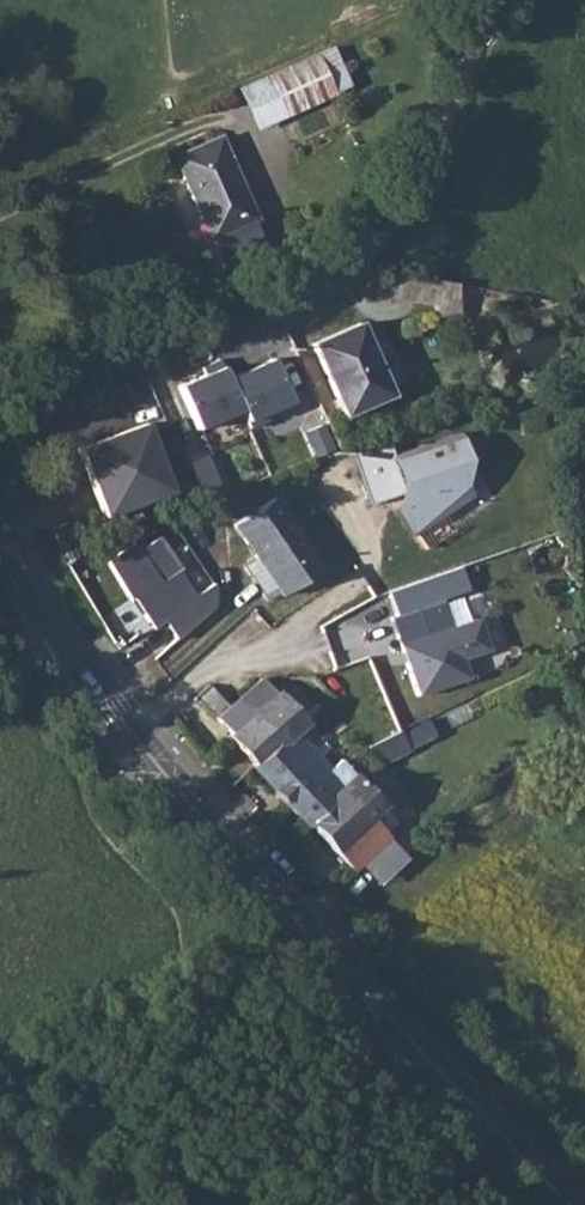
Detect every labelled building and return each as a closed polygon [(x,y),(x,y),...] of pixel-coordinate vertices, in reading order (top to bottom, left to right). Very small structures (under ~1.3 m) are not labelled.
[(336,95),(339,105),(350,98),(330,48),(319,52),(336,95)] [(319,52),(265,76),(269,86),(283,118),(336,95),(319,52)] [(339,105),(336,95),(283,118),(293,142),(346,119),(339,105)] [(174,157),(210,240),(231,230),(238,245),(260,235),(219,137),(174,157)] [(231,230),(210,240),(224,271),(245,261),(238,245),(231,230)] [(399,274),(386,272),(382,295),(433,304),(435,316),(458,313),(456,284),(399,274)] [(458,313),(435,316),(444,376),(466,373),(463,351),(478,350),(473,318),(460,319),(458,313)] [(359,323),(311,345),(343,415),(390,395),(359,323)] [(280,355),(236,374),(252,411),(256,420),(300,401),(280,355)] [(252,411),(236,374),(231,364),(180,386),(202,431),(252,411)] [(171,491),(144,423),(77,449),(104,517),(171,491)] [(386,437),(349,449),(368,504),(394,495),(392,508),(409,534),(471,495),(461,481),(466,453),(459,432),(392,455),(386,437)] [(266,487),(227,502),(239,520),(273,497),(266,487)] [(239,520),(234,524),(256,556),(281,592),(283,595),(322,570),(273,497),(239,520)] [(200,597),(163,541),(125,566),(160,619),(171,612),(184,632),(222,607),(221,583),(200,597)] [(281,592),(256,556),(243,565),(267,601),(281,592)] [(440,600),(390,618),(402,652),(403,651),(407,654),(410,661),(406,663),(417,696),(468,678),(461,659),(488,650),(477,618),(450,628),(440,600)] [(260,679),(216,720),(231,736),(229,737),(254,765),(304,722),(277,693),(275,694),(260,679)] [(340,739),(342,742),(350,738),(356,735),(350,730),(340,739)] [(254,765),(252,767),(281,799),(305,776),(297,768),(314,753),(294,732),(254,765)] [(367,746),(363,748),(378,764),(407,751),(398,732),(367,746)] [(350,738),(342,742),(353,752),(363,748),(367,746),(356,735),(350,738)] [(305,776),(281,799),(303,823),(306,821),(353,776),(341,764),(337,760),(328,768),(314,753),(297,768),(305,776)] [(353,776),(306,821),(353,871),(388,838),(370,818),(382,807),(353,776)]
